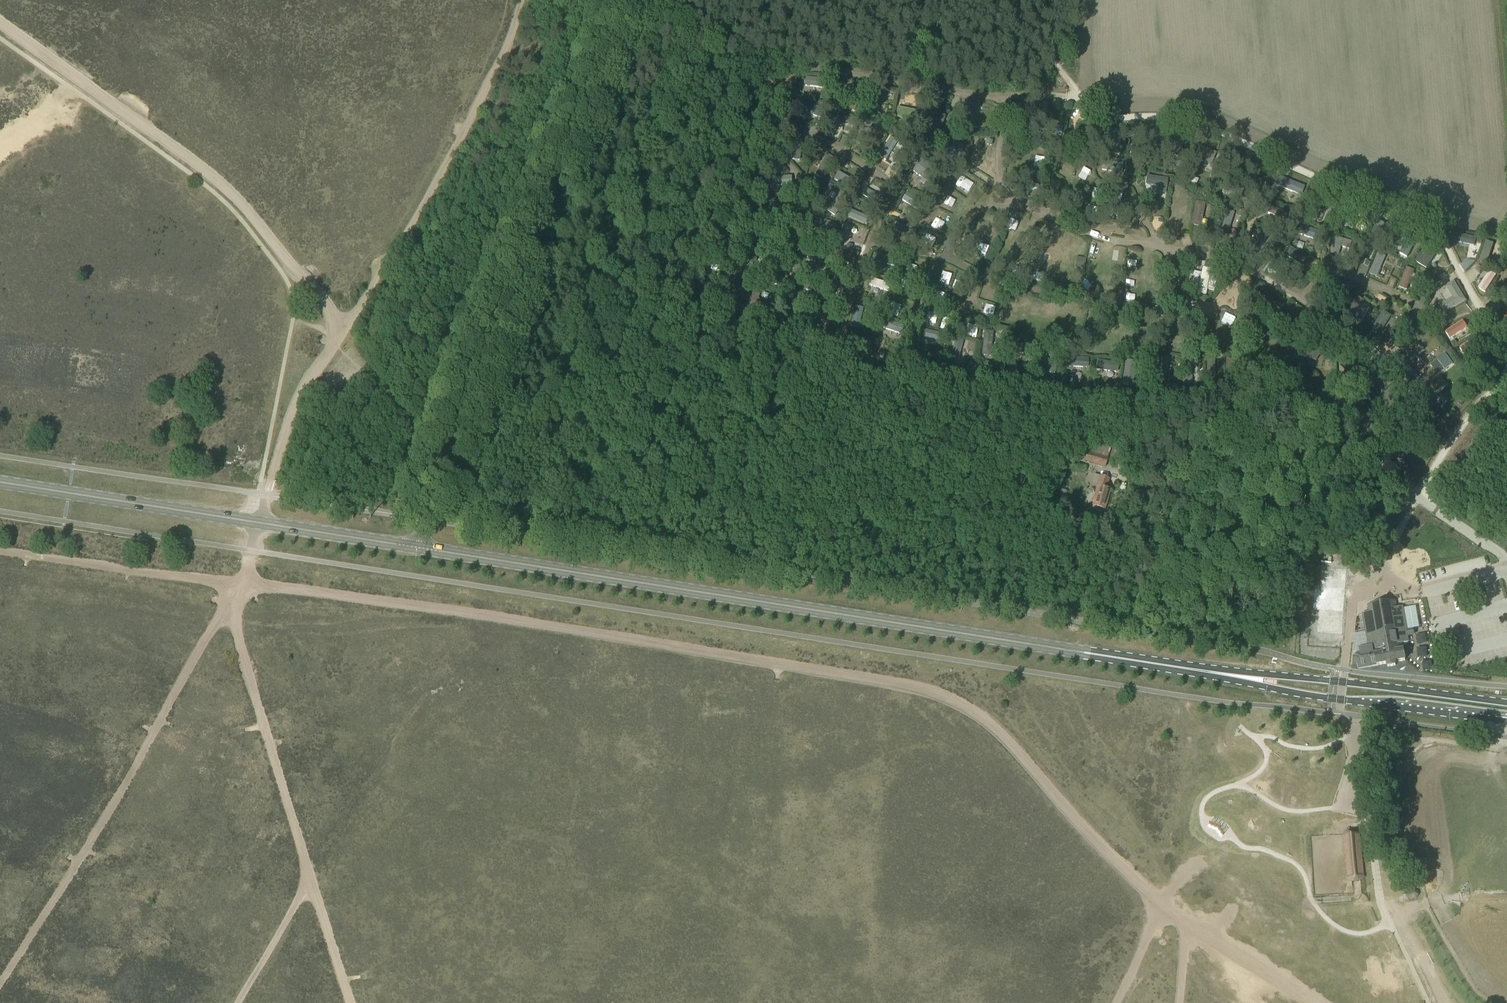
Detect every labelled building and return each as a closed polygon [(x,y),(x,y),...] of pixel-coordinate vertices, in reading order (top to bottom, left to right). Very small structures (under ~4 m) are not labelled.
[(806,77),(805,86),(823,88),(824,79),(806,77)] [(855,111),(860,92),(852,90),(849,101),(844,100),(843,105),(847,106),(846,109),(855,111)] [(873,90),(869,112),(877,114),(881,91),(873,90)] [(797,110),(820,119),(824,110),(800,101),(797,110)] [(920,113),(899,109),(897,116),(919,120),(920,113)] [(865,120),(853,140),(860,144),(872,124),(865,120)] [(1041,134),(1061,135),(1062,127),(1041,126),(1041,134)] [(1167,137),(1147,130),(1145,136),(1165,144),(1167,137)] [(1108,153),(1117,155),(1121,132),(1112,131),(1108,153)] [(1177,134),(1171,155),(1180,157),(1185,136),(1177,134)] [(792,137),(790,161),(798,161),(801,137),(792,137)] [(886,160),(898,141),(891,137),(879,156),(886,160)] [(978,149),(978,139),(967,140),(967,149),(978,149)] [(947,158),(950,150),(960,154),(963,147),(946,140),(940,155),(947,158)] [(1068,145),(1066,154),(1086,158),(1089,145),(1075,143),(1075,146),(1068,145)] [(1200,147),(1195,159),(1211,166),(1216,154),(1200,147)] [(1232,172),(1240,154),(1233,151),(1225,168),(1232,172)] [(823,179),(834,159),(826,155),(815,175),(823,179)] [(1103,162),(1102,170),(1121,173),(1122,164),(1103,162)] [(928,183),(933,176),(919,164),(913,171),(928,183)] [(1027,170),(1025,178),(1033,181),(1035,173),(1027,170)] [(790,176),(767,178),(768,187),(791,186),(790,176)] [(1167,180),(1147,177),(1146,184),(1158,186),(1166,187),(1167,180)] [(1304,187),(1278,177),(1275,185),(1301,196),(1304,187)] [(951,178),(946,186),(955,191),(960,183),(951,178)] [(1256,179),(1248,197),(1255,200),(1262,182),(1256,179)] [(876,203),(879,197),(861,187),(858,193),(876,203)] [(835,217),(847,196),(839,191),(827,212),(835,217)] [(922,212),(926,204),(906,192),(902,200),(922,212)] [(943,192),(937,205),(947,209),(953,196),(943,192)] [(1169,198),(1169,206),(1179,206),(1179,198),(1169,198)] [(1205,203),(1196,201),(1192,224),(1201,226),(1205,203)] [(1113,215),(1122,218),(1124,210),(1115,207),(1113,215)] [(1291,217),(1272,208),(1269,215),(1288,223),(1291,217)] [(846,216),(863,223),(866,217),(850,209),(846,216)] [(1221,231),(1228,233),(1234,212),(1227,210),(1221,231)] [(931,217),(927,226),(935,229),(939,220),(931,217)] [(813,227),(835,233),(837,224),(816,218),(813,227)] [(1377,221),(1368,243),(1376,246),(1385,224),(1377,221)] [(843,223),(839,237),(846,240),(851,225),(843,223)] [(896,224),(893,231),(914,238),(916,231),(896,224)] [(1317,240),(1320,232),(1300,225),(1297,233),(1317,240)] [(1395,230),(1393,238),(1406,242),(1404,247),(1412,249),(1416,236),(1395,230)] [(1255,256),(1267,238),(1260,233),(1247,251),(1255,256)] [(1455,233),(1453,242),(1475,246),(1476,238),(1455,233)] [(986,246),(989,236),(981,234),(978,243),(986,246)] [(1331,254),(1338,256),(1340,247),(1349,249),(1351,242),(1335,237),(1331,254)] [(997,248),(1006,250),(1008,242),(999,239),(997,248)] [(1494,244),(1486,241),(1478,263),(1486,266),(1494,244)] [(1429,243),(1415,264),(1426,271),(1440,249),(1429,243)] [(1286,256),(1306,268),(1311,260),(1292,248),(1286,256)] [(852,265),(855,257),(835,250),(832,259),(852,265)] [(1369,272),(1376,275),(1385,253),(1378,250),(1369,272)] [(874,261),(896,267),(898,259),(877,253),(874,261)] [(826,263),(827,256),(809,254),(808,261),(826,263)] [(1076,257),(1075,266),(1083,268),(1085,259),(1076,257)] [(1407,266),(1398,284),(1407,289),(1409,285),(1411,286),(1416,277),(1419,279),(1422,274),(1407,266)] [(905,267),(903,272),(914,275),(916,270),(905,267)] [(1193,272),(1191,286),(1197,287),(1197,294),(1206,295),(1207,289),(1213,290),(1217,277),(1210,276),(1211,269),(1202,268),(1201,273),(1193,272)] [(1485,293),(1497,275),(1490,270),(1478,288),(1485,293)] [(955,289),(959,279),(951,276),(947,286),(955,289)] [(1432,281),(1434,286),(1445,281),(1443,276),(1432,281)] [(833,297),(839,281),(831,278),(826,294),(833,297)] [(891,285),(871,278),(869,285),(888,291),(891,285)] [(1452,297),(1439,304),(1444,313),(1467,300),(1454,279),(1444,284),(1452,297)] [(821,293),(822,285),(802,282),(800,289),(821,293)] [(899,296),(904,286),(894,282),(890,292),(899,296)] [(1349,284),(1338,299),(1344,303),(1355,288),(1349,284)] [(935,302),(938,293),(930,290),(926,299),(935,302)] [(748,305),(766,311),(769,301),(752,295),(748,305)] [(1004,295),(1002,304),(1012,307),(1014,297),(1004,295)] [(947,302),(953,305),(956,299),(949,296),(947,302)] [(1364,301),(1358,297),(1347,317),(1353,321),(1364,301)] [(1021,299),(1020,309),(1030,311),(1031,300),(1021,299)] [(1426,310),(1430,303),(1426,300),(1422,307),(1426,310)] [(881,314),(894,318),(897,309),(883,305),(881,314)] [(858,328),(863,308),(855,306),(850,326),(858,328)] [(1249,306),(1249,315),(1273,316),(1274,308),(1249,306)] [(1371,330),(1379,336),(1391,316),(1384,311),(1371,330)] [(922,312),(919,320),(928,323),(931,315),(922,312)] [(1497,323),(1502,329),(1506,324),(1506,314),(1497,323)] [(1089,329),(1091,319),(1081,317),(1079,327),(1089,329)] [(900,334),(903,326),(882,318),(879,327),(900,334)] [(1462,319),(1445,331),(1450,338),(1467,327),(1462,319)] [(1280,329),(1298,339),(1302,333),(1284,322),(1280,329)] [(970,337),(972,328),(961,325),(959,334),(970,337)] [(1020,325),(1015,332),(1024,337),(1028,330),(1020,325)] [(984,331),(982,353),(991,354),(993,332),(984,331)] [(1042,342),(1044,333),(1035,331),(1033,341),(1042,342)] [(1477,336),(1460,349),(1465,355),(1482,342),(1477,336)] [(963,341),(955,339),(950,358),(957,360),(963,341)] [(1309,356),(1317,361),(1327,344),(1319,339),(1309,356)] [(1057,342),(1055,348),(1064,351),(1065,345),(1057,342)] [(1011,343),(1010,352),(1031,355),(1032,345),(1011,343)] [(1055,373),(1057,353),(1050,352),(1047,372),(1055,373)] [(1397,365),(1405,358),(1400,352),(1392,358),(1397,365)] [(1446,354),(1431,365),(1439,374),(1453,364),(1446,354)] [(1474,375),(1490,362),(1485,356),(1469,369),(1474,375)] [(1088,359),(1068,358),(1067,366),(1087,368),(1088,359)] [(1183,381),(1192,381),(1192,359),(1184,358),(1183,381)] [(1117,363),(1097,360),(1096,369),(1116,372),(1117,363)] [(1226,380),(1234,380),(1234,360),(1226,360),(1226,380)] [(1136,362),(1126,361),(1123,384),(1133,385),(1136,362)] [(1170,371),(1170,362),(1161,362),(1160,371),(1170,371)] [(1244,383),(1252,384),(1255,363),(1246,362),(1244,383)] [(1279,384),(1280,365),(1272,365),(1271,384),(1279,384)] [(1433,368),(1420,379),(1432,394),(1446,384),(1433,368)] [(1306,369),(1297,370),(1299,391),(1308,389),(1306,369)] [(1091,455),(1088,462),(1105,468),(1107,460),(1091,455)] [(1411,465),(1408,472),(1416,476),(1420,469),(1411,465)] [(1095,501),(1093,506),(1105,509),(1111,490),(1106,488),(1109,479),(1100,476),(1093,500),(1095,501)] [(1441,543),(1434,546),(1437,552),(1444,548),(1441,543)] [(1343,634),(1345,597),(1350,597),(1351,589),(1346,589),(1347,568),(1322,567),(1320,586),(1314,586),(1313,614),(1319,614),(1318,632),(1342,634),(1343,634)] [(1367,653),(1357,655),(1357,657),(1357,659),(1357,661),(1358,662),(1359,668),(1388,663),(1388,666),(1396,665),(1395,662),(1405,660),(1404,650),(1403,642),(1409,641),(1403,608),(1397,609),(1396,601),(1369,606),(1370,613),(1364,614),(1370,650),(1367,651),(1367,653)] [(1448,664),(1447,676),(1456,676),(1457,665),(1448,664)] [(1349,831),(1344,834),(1348,878),(1354,880),(1359,880),(1361,879),(1364,877),(1360,833),(1355,830),(1349,831)] [(1406,892),(1404,895),(1405,899),(1408,900),(1416,897),(1418,894),(1417,891),(1414,889),(1406,892)]
